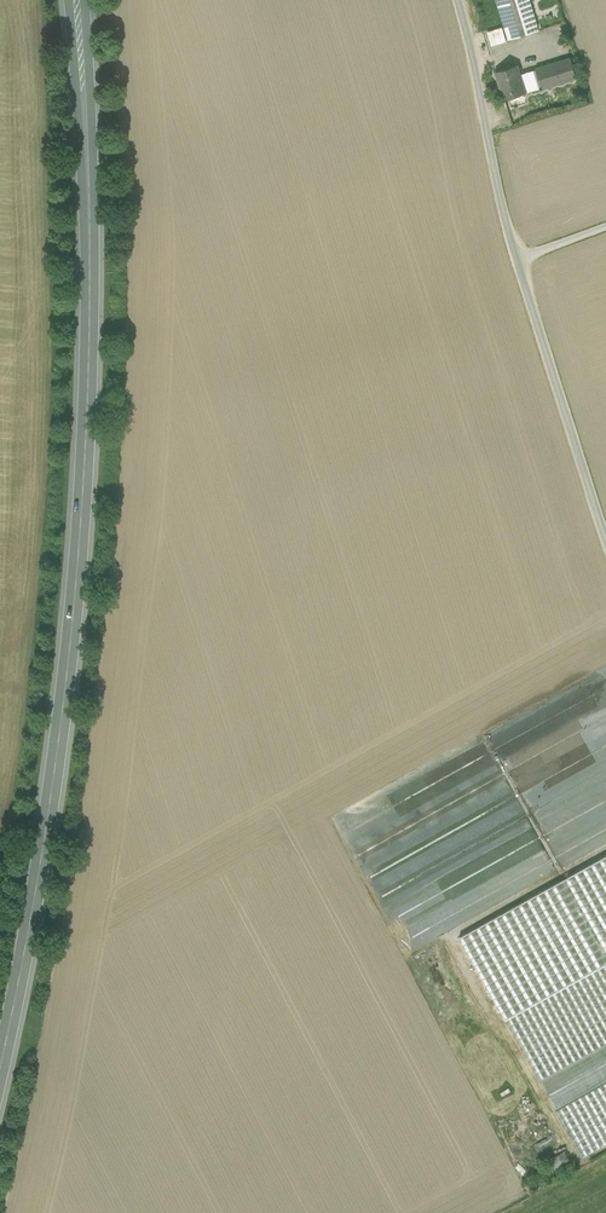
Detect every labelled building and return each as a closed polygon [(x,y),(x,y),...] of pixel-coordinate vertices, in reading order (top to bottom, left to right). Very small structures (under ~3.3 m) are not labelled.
[(509,46),(541,36),(531,0),(496,0),(509,46)] [(507,41),(503,27),(488,32),(492,46),(507,41)] [(571,59),(536,69),(536,70),(542,88),(576,78),(571,59)] [(517,65),(497,71),(505,99),(525,93),(520,75),(517,65)] [(525,93),(542,88),(536,70),(520,75),(525,93)] [(459,937),(505,1020),(506,1020),(605,964),(605,855),(459,937)] [(506,1020),(556,1110),(555,1110),(582,1158),(605,1145),(605,964),(506,1020)]
